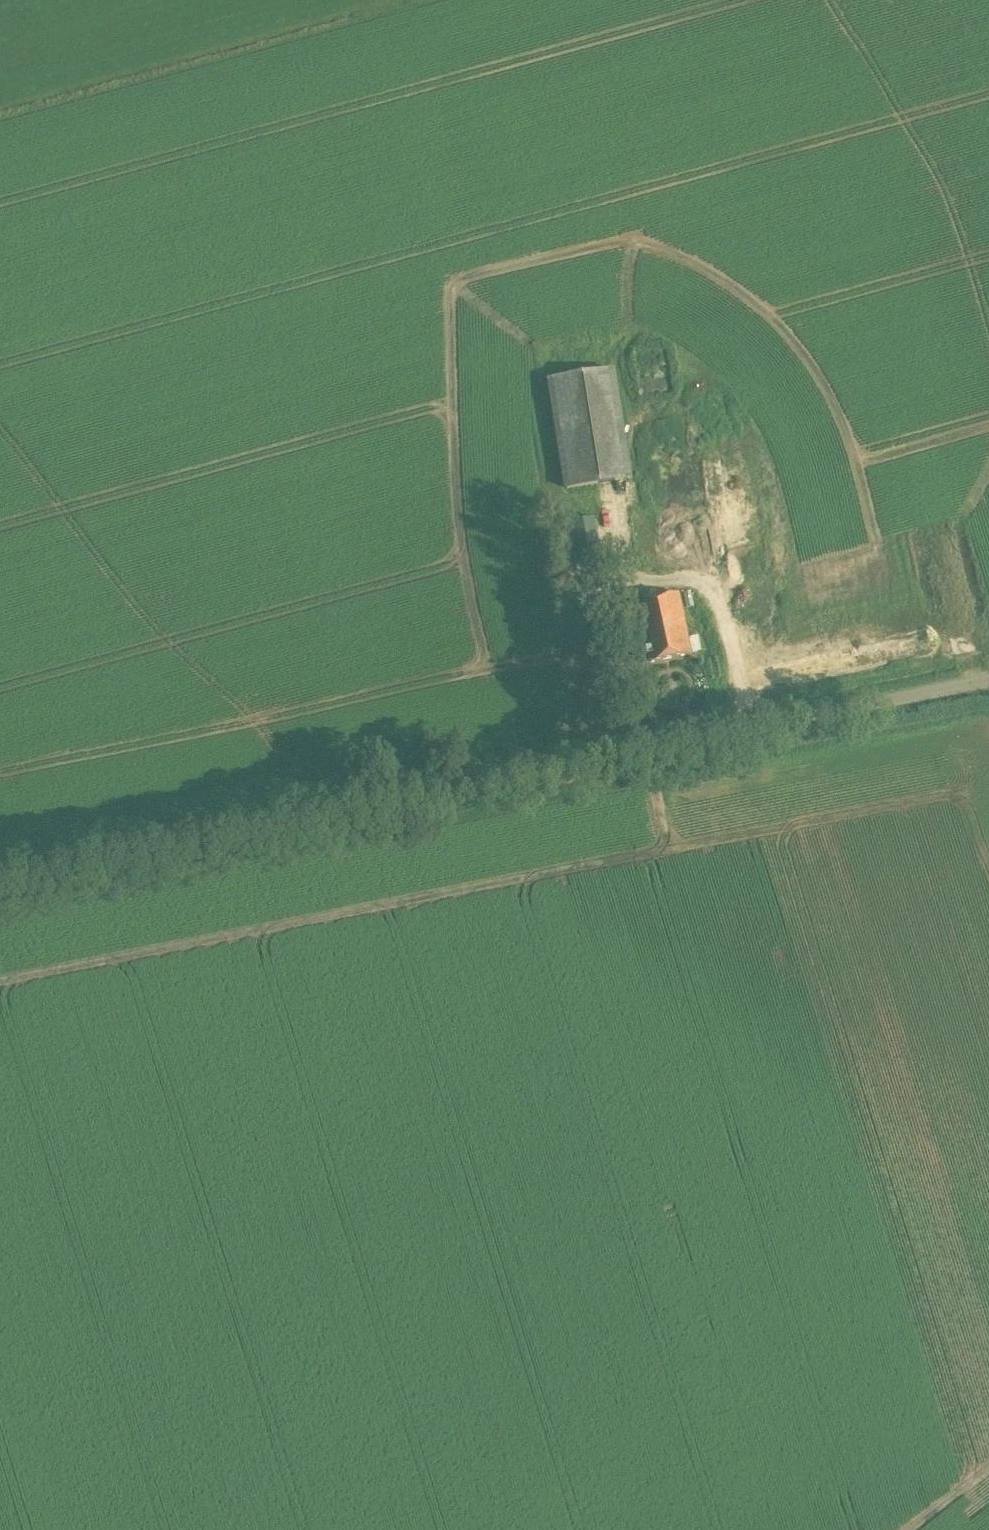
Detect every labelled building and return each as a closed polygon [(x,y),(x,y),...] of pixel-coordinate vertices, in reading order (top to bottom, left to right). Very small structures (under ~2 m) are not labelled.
[(566,488),(629,478),(612,370),(548,380),(566,488)] [(570,613),(594,608),(584,562),(602,558),(594,518),(602,516),(597,489),(548,498),(553,525),(552,525),(561,568),(560,568),(570,613)] [(660,519),(662,566),(700,564),(697,517),(660,519)] [(687,639),(678,593),(619,606),(626,641),(639,638),(645,663),(700,651),(697,637),(687,639)] [(595,664),(610,661),(608,649),(592,652),(595,664)]
